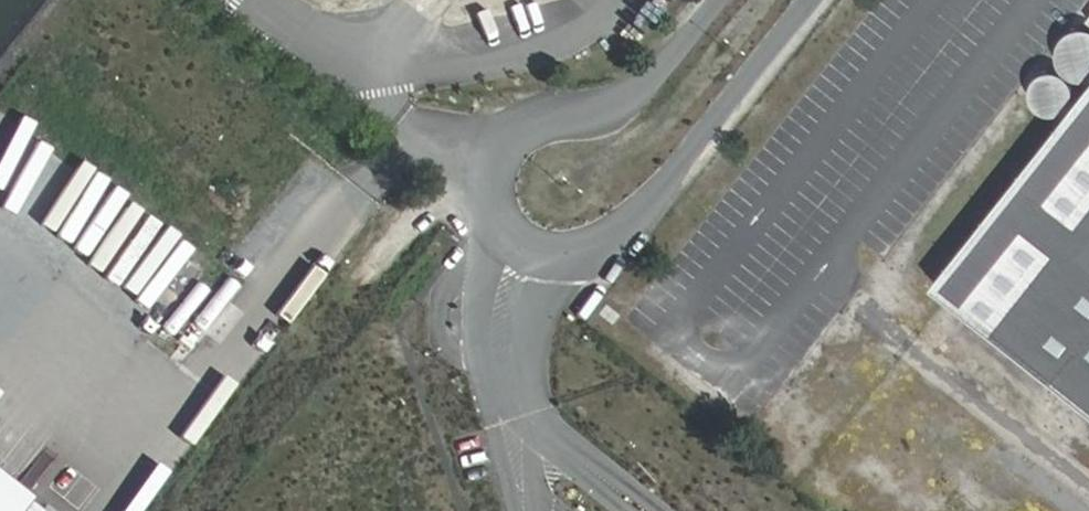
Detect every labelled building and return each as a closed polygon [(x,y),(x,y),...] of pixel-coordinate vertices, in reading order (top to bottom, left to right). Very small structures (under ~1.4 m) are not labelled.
[(926,295),(1088,424),(1088,90),(926,295)] [(196,329),(224,343),(241,309),(230,304),(240,283),(223,274),(196,329)] [(0,468),(0,510),(59,510),(0,468)]
